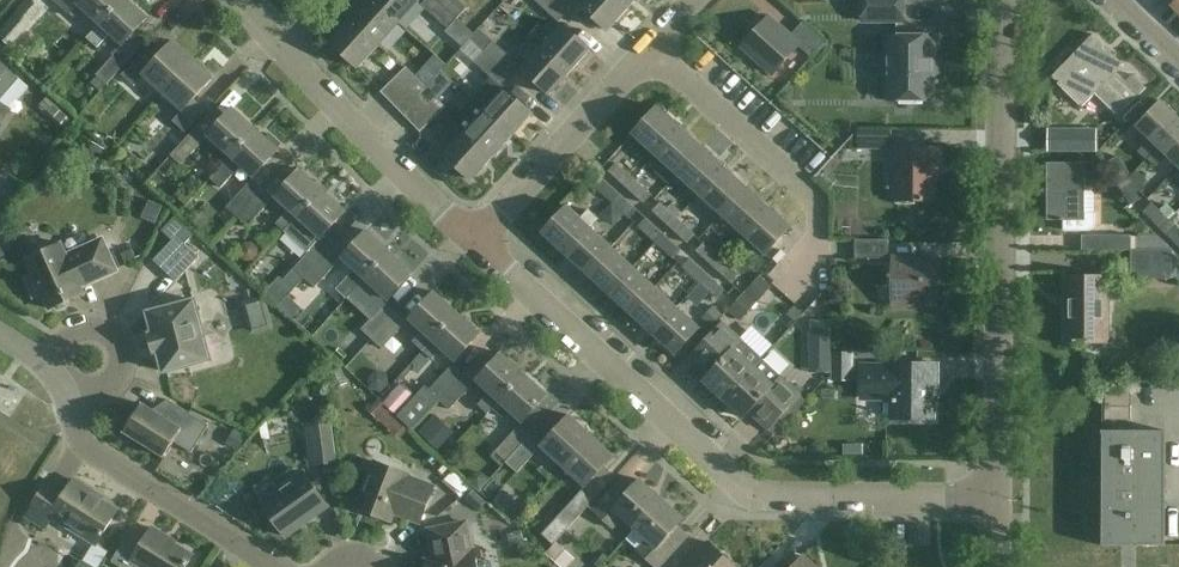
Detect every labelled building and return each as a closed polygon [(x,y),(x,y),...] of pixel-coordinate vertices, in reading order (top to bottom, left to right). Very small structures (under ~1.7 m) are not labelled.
[(32,0),(28,0),(10,19),(23,31),(42,9),(32,0)] [(123,0),(56,0),(75,17),(83,8),(100,23),(87,38),(88,38),(123,0)] [(88,38),(98,47),(110,33),(123,45),(148,17),(129,0),(123,0),(88,38)] [(374,0),(371,0),(353,20),(380,46),(400,24),(374,0)] [(400,24),(420,1),(419,0),(374,0),(400,24)] [(459,19),(438,0),(428,0),(423,6),(449,30),(459,19)] [(459,19),(469,8),(460,0),(438,0),(459,19)] [(570,12),(556,0),(535,0),(560,23),(570,12)] [(570,12),(579,2),(577,0),(556,0),(570,12)] [(609,30),(629,8),(620,0),(585,0),(581,5),(609,30)] [(629,8),(636,0),(620,0),(629,8)] [(906,0),(865,0),(865,22),(906,22),(906,0)] [(771,16),(744,47),(775,74),(800,46),(812,56),(825,41),(803,22),(792,35),(771,16)] [(380,46),(353,20),(332,43),(360,68),(380,46)] [(543,46),(571,72),(592,49),(564,24),(543,46)] [(481,29),(471,39),(474,42),(510,75),(520,65),(481,29)] [(1120,117),(1147,89),(1133,75),(1126,82),(1116,73),(1124,64),(1093,35),(1051,78),(1082,108),(1096,95),(1120,117)] [(940,61),(940,36),(891,36),(891,101),(935,101),(935,61),(940,61)] [(164,93),(194,59),(175,41),(155,62),(143,52),(123,74),(135,85),(144,75),(164,93)] [(533,113),(505,88),(502,85),(510,75),(474,42),(464,52),(493,78),(473,99),(513,136),(533,113)] [(571,72),(543,46),(523,69),(550,94),(571,72)] [(97,75),(98,76),(92,82),(102,91),(107,84),(131,58),(120,49),(97,75)] [(389,54),(382,61),(391,70),(398,62),(389,54)] [(194,59),(164,93),(183,110),(173,121),(185,132),(206,109),(195,98),(214,77),(194,59)] [(18,79),(0,63),(0,99),(18,79)] [(391,101),(416,77),(408,68),(383,93),(391,101)] [(427,88),(416,77),(391,101),(402,113),(427,88)] [(402,113),(412,123),(437,98),(427,88),(402,113)] [(437,98),(412,123),(421,133),(447,109),(437,98)] [(455,124),(465,132),(493,158),(513,136),(473,99),(452,121),(455,124)] [(44,101),(38,107),(59,127),(65,120),(44,101)] [(1178,127),(1178,119),(1161,102),(1137,127),(1150,140),(1139,152),(1147,159),(1148,158),(1158,147),(1159,148),(1178,127)] [(9,110),(0,104),(0,124),(9,110)] [(1043,106),(1043,116),(1052,116),(1052,107),(1043,106)] [(234,108),(209,135),(231,156),(257,129),(234,108)] [(635,135),(658,156),(682,129),(660,108),(635,135)] [(1129,147),(1142,136),(1131,123),(1118,134),(1129,147)] [(457,141),(444,155),(472,180),(493,158),(465,132),(455,124),(448,132),(457,141)] [(1148,158),(1157,166),(1167,156),(1178,167),(1178,127),(1159,148),(1158,147),(1148,158)] [(171,155),(172,156),(159,170),(166,176),(176,166),(178,168),(181,164),(182,164),(205,139),(195,129),(171,155)] [(231,156),(211,178),(220,187),(241,165),(254,177),(279,149),(278,148),(281,144),(270,133),(266,138),(257,129),(231,156)] [(682,129),(658,156),(679,176),(704,149),(682,129)] [(893,151),(893,130),(859,130),(858,150),(893,151)] [(1097,130),(1073,131),(1073,151),(1097,151),(1097,130)] [(94,143),(84,161),(102,170),(111,152),(94,143)] [(939,170),(939,149),(897,148),(897,200),(935,201),(935,170),(939,170)] [(679,176),(701,196),(726,169),(704,149),(679,176)] [(1107,163),(1119,184),(1129,177),(1118,157),(1107,163)] [(610,172),(628,189),(635,181),(617,164),(610,172)] [(1084,165),(1050,165),(1050,219),(1064,219),(1064,230),(1089,230),(1094,228),(1095,224),(1095,190),(1084,190),(1084,165)] [(301,169),(276,197),(289,209),(276,223),(285,232),(299,217),(324,190),(301,169)] [(726,169),(701,196),(723,215),(748,188),(726,169)] [(1136,170),(1129,177),(1119,184),(1131,204),(1142,199),(1137,190),(1147,180),(1136,170)] [(597,187),(614,202),(621,194),(604,179),(597,187)] [(238,216),(262,190),(251,181),(228,207),(238,216)] [(652,196),(635,181),(628,189),(644,204),(652,196)] [(723,215),(745,235),(769,208),(748,188),(723,215)] [(262,190),(238,216),(249,226),(272,200),(262,190)] [(299,217),(285,232),(308,253),(321,238),(346,211),(324,190),(299,217)] [(187,191),(179,199),(186,206),(194,197),(187,191)] [(621,194),(614,202),(625,213),(631,218),(638,210),(621,194)] [(614,202),(603,213),(615,224),(625,213),(614,202)] [(652,212),(671,229),(678,221),(677,219),(683,212),(673,204),(667,210),(660,203),(652,212)] [(1171,219),(1154,203),(1145,212),(1162,228),(1171,219)] [(566,254),(591,227),(599,218),(589,209),(581,218),(568,206),(543,233),(566,254)] [(769,208),(745,235),(767,256),(792,229),(769,208)] [(172,241),(154,260),(176,281),(199,258),(185,244),(193,236),(175,218),(162,230),(172,241)] [(640,226),(657,242),(664,234),(647,218),(640,226)] [(1171,219),(1162,228),(1178,244),(1178,227),(1171,219)] [(678,221),(671,229),(688,244),(696,236),(678,221)] [(566,254),(588,274),(612,247),(591,227),(566,254)] [(365,278),(366,279),(391,251),(368,231),(343,258),(355,269),(337,289),(347,298),(365,278)] [(682,251),(664,234),(657,242),(675,259),(682,251)] [(1083,250),(1114,250),(1132,250),(1132,236),(1083,236),(1083,250)] [(117,271),(103,239),(66,255),(61,243),(27,259),(34,274),(26,278),(34,297),(43,293),(50,309),(54,307),(59,310),(67,306),(68,301),(84,294),(81,287),(117,271)] [(890,258),(890,239),(856,239),(856,258),(890,258)] [(305,277),(329,252),(318,242),(295,268),(305,277)] [(240,249),(240,256),(245,261),(252,261),(257,256),(258,249),(253,244),(246,244),(240,249)] [(697,252),(715,268),(722,260),(721,260),(729,252),(720,244),(713,252),(704,244),(697,252)] [(588,274),(609,294),(634,267),(612,247),(588,274)] [(1133,278),(1172,278),(1171,249),(1132,250),(1133,278)] [(132,250),(121,254),(125,263),(135,258),(132,250)] [(391,251),(366,279),(388,299),(413,272),(391,251)] [(329,252),(305,277),(316,287),(339,261),(329,252)] [(938,304),(938,257),(894,257),(894,304),(938,304)] [(683,267),(700,282),(707,274),(690,259),(683,267)] [(722,260),(715,268),(733,284),(740,276),(722,260)] [(631,314),(656,287),(634,267),(609,294),(631,314)] [(726,291),(707,274),(700,282),(719,299),(726,291)] [(281,277),(265,294),(279,306),(288,296),(295,289),(281,277)] [(760,277),(746,293),(757,304),(772,288),(760,277)] [(1083,342),(1107,342),(1107,277),(1066,277),(1066,342),(1074,342),(1074,345),(1083,345),(1083,342)] [(631,314),(653,334),(678,307),(656,287),(631,314)] [(413,341),(423,350),(458,312),(435,292),(410,319),(423,331),(413,341)] [(746,293),(732,308),(744,319),(757,304),(746,293)] [(274,327),(266,295),(242,301),(251,334),(274,327)] [(195,300),(148,312),(154,333),(159,351),(164,372),(210,359),(195,300)] [(373,339),(396,313),(386,303),(362,329),(373,339)] [(818,304),(809,314),(822,325),(831,316),(818,304)] [(795,306),(788,315),(796,322),(803,314),(795,306)] [(678,307),(653,334),(676,354),(700,327),(678,307)] [(717,311),(707,323),(712,327),(723,316),(717,311)] [(458,312),(423,350),(433,359),(442,349),(456,361),(481,333),(458,312)] [(396,313),(373,339),(383,348),(406,322),(396,313)] [(724,322),(697,352),(716,369),(705,382),(724,400),(756,367),(763,358),(752,348),(736,333),(724,322)] [(831,332),(810,332),(811,372),(831,372),(831,354),(831,332)] [(477,381),(490,392),(478,405),(488,414),(493,408),(500,401),(525,374),(502,353),(477,381)] [(853,354),(831,354),(831,372),(831,382),(853,382),(853,354)] [(756,367),(724,400),(744,418),(755,406),(775,424),(802,395),(763,358),(756,367)] [(937,386),(937,363),(894,363),(894,366),(863,366),(862,397),(895,397),(895,418),(933,418),(934,385),(937,386)] [(414,429),(440,400),(463,374),(453,365),(429,390),(426,388),(400,417),(414,429)] [(371,376),(370,384),(374,391),(382,393),(389,388),(391,380),(386,373),(378,371),(371,376)] [(474,384),(463,374),(440,400),(450,410),(474,384)] [(525,374),(500,401),(493,408),(503,417),(509,410),(523,422),(548,394),(525,374)] [(403,384),(385,404),(387,406),(398,416),(417,396),(403,384)] [(402,421),(387,407),(387,406),(385,404),(379,398),(368,410),(376,417),(377,417),(393,431),(392,432),(400,439),(411,428),(402,420),(402,421)] [(192,453),(210,424),(170,400),(160,414),(143,403),(135,416),(131,417),(126,424),(127,428),(125,432),(165,457),(174,442),(192,453)] [(436,413),(419,432),(439,448),(455,430),(436,413)] [(542,446),(564,466),(592,435),(570,415),(542,446)] [(304,423),(309,467),(337,463),(332,420),(304,423)] [(507,461),(527,439),(530,435),(520,426),(496,452),(507,461)] [(236,430),(228,444),(239,451),(247,437),(236,430)] [(1166,546),(1166,431),(1102,430),(1102,545),(1166,546)] [(592,435),(564,466),(586,486),(614,455),(592,435)] [(527,439),(507,461),(506,462),(518,473),(539,449),(527,439)] [(391,521),(395,513),(421,523),(435,486),(408,476),(409,474),(375,461),(357,508),(391,521)] [(470,487),(452,471),(443,481),(461,497),(470,487)] [(305,472),(262,503),(286,536),(303,524),(302,522),(312,515),(313,517),(329,506),(305,472)] [(475,474),(469,481),(479,491),(489,480),(482,474),(475,474)] [(636,529),(662,499),(641,480),(635,486),(624,476),(593,511),(613,528),(623,517),(636,529)] [(45,486),(26,516),(46,528),(53,517),(97,544),(118,510),(90,493),(92,490),(74,479),(63,497),(45,486)] [(554,545),(595,500),(583,489),(542,534),(554,545)] [(474,491),(467,499),(479,509),(486,502),(474,491)] [(636,529),(648,540),(638,551),(655,566),(659,566),(689,535),(678,525),(684,518),(662,499),(636,529)] [(425,560),(426,566),(477,566),(475,551),(473,552),(468,523),(430,529),(433,550),(436,549),(437,558),(434,558),(425,560)] [(131,531),(112,561),(121,566),(142,566),(143,566),(144,566),(186,566),(193,555),(166,538),(167,536),(152,527),(145,539),(131,531)] [(710,542),(687,566),(737,566),(710,542)] [(548,554),(562,566),(569,566),(575,560),(558,544),(548,554)] [(805,556),(795,566),(817,566),(805,556)] [(82,559),(77,566),(96,566),(82,559)]
